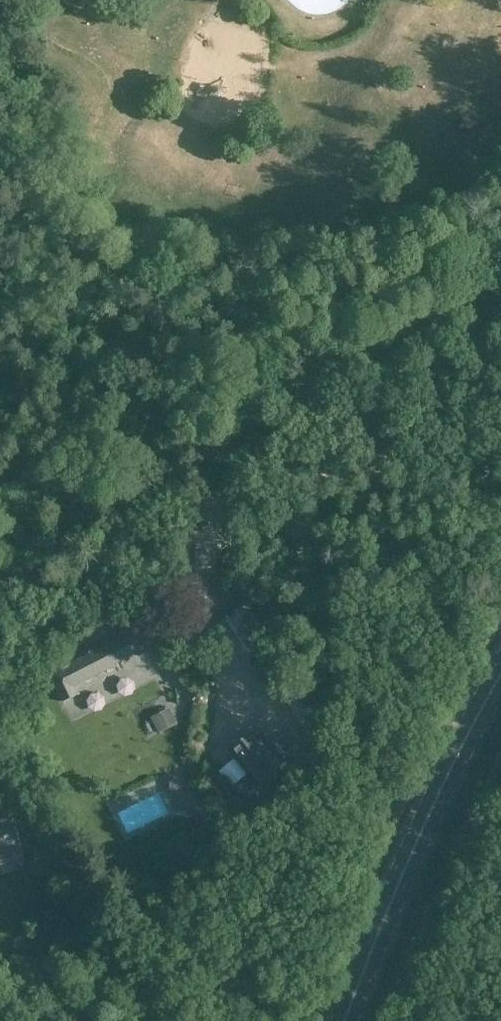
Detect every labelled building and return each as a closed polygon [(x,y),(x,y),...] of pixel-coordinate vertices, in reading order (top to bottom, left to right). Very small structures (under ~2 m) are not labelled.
[(241,604),(225,617),(248,652),(251,650),(267,637),(241,604)] [(49,674),(63,701),(77,694),(73,686),(114,666),(113,664),(137,652),(138,656),(162,644),(151,623),(155,621),(151,613),(124,627),(128,635),(66,666),(66,665),(49,674)] [(170,712),(152,722),(158,732),(176,722),(170,712)] [(295,754),(267,718),(245,736),(273,771),(295,754)] [(6,798),(0,789),(0,860),(21,854),(6,798)]
